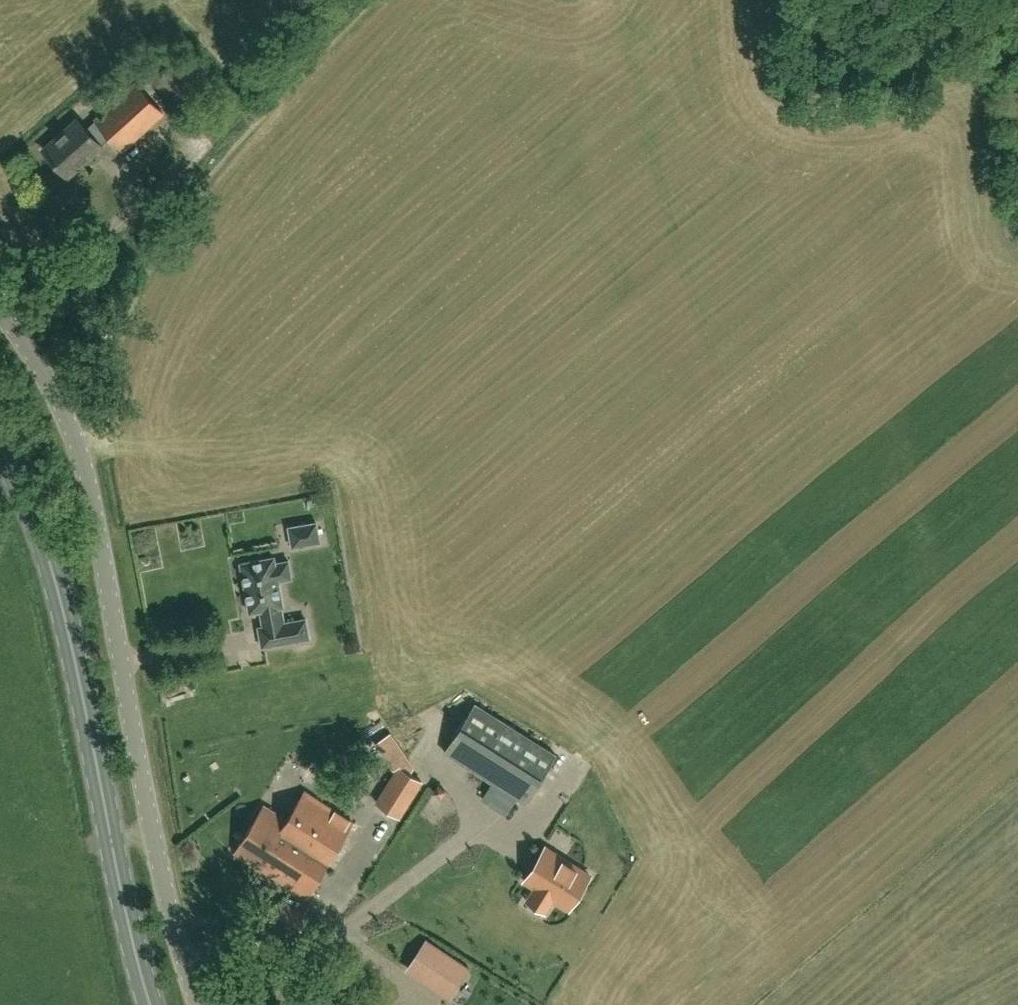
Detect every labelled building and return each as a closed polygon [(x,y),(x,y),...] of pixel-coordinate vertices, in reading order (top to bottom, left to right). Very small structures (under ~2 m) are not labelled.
[(68,176),(102,146),(113,158),(121,150),(122,151),(163,113),(136,83),(86,128),(77,119),(43,149),(68,176)] [(293,547),(300,546),(320,542),(317,522),(289,527),(293,547)] [(262,647),(309,638),(306,619),(282,623),(279,607),(283,607),(278,577),(291,575),(289,561),(275,563),(274,557),(241,563),(250,613),(263,610),(266,626),(259,627),(262,647)] [(445,752),(526,803),(556,755),(475,704),(445,752)] [(399,767),(377,803),(399,817),(422,781),(399,767)] [(307,897),(353,822),(304,792),(285,818),(264,806),(235,853),(307,897)] [(591,875),(547,848),(526,882),(537,889),(531,898),(548,909),(554,899),(570,909),(591,875)] [(275,908),(265,925),(292,942),(302,925),(275,908)] [(469,969),(426,940),(409,966),(422,975),(432,959),(462,979),(469,969)]
